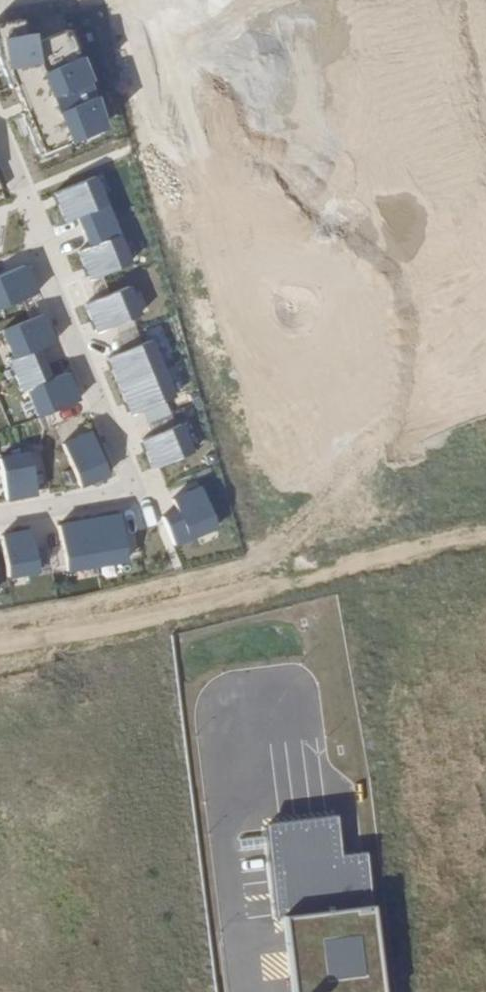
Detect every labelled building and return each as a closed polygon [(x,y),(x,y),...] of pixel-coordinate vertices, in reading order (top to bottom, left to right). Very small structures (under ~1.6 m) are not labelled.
[(0,25),(0,93),(24,159),(106,130),(71,33),(32,48),(21,18),(0,25)] [(129,262),(94,177),(50,195),(61,223),(73,218),(85,247),(73,252),(84,280),(129,262)] [(35,294),(24,267),(0,276),(0,309),(35,294)] [(82,305),(94,333),(138,315),(126,287),(82,305)] [(32,419),(76,400),(65,373),(52,378),(40,349),(52,343),(40,316),(0,333),(0,343),(32,419)] [(173,398),(150,340),(106,358),(129,415),(173,398)] [(136,441),(148,469),(192,451),(181,423),(136,441)] [(80,487),(109,477),(93,432),(64,442),(80,487)] [(35,497),(28,454),(0,459),(0,478),(4,503),(35,497)] [(172,545),(215,528),(198,484),(169,495),(175,509),(160,516),(172,545)] [(66,573),(127,561),(119,515),(58,526),(66,573)] [(38,573),(30,531),(0,536),(0,542),(7,579),(38,573)] [(363,854),(342,856),(337,819),(262,829),(284,991),(381,991),(363,854)]
